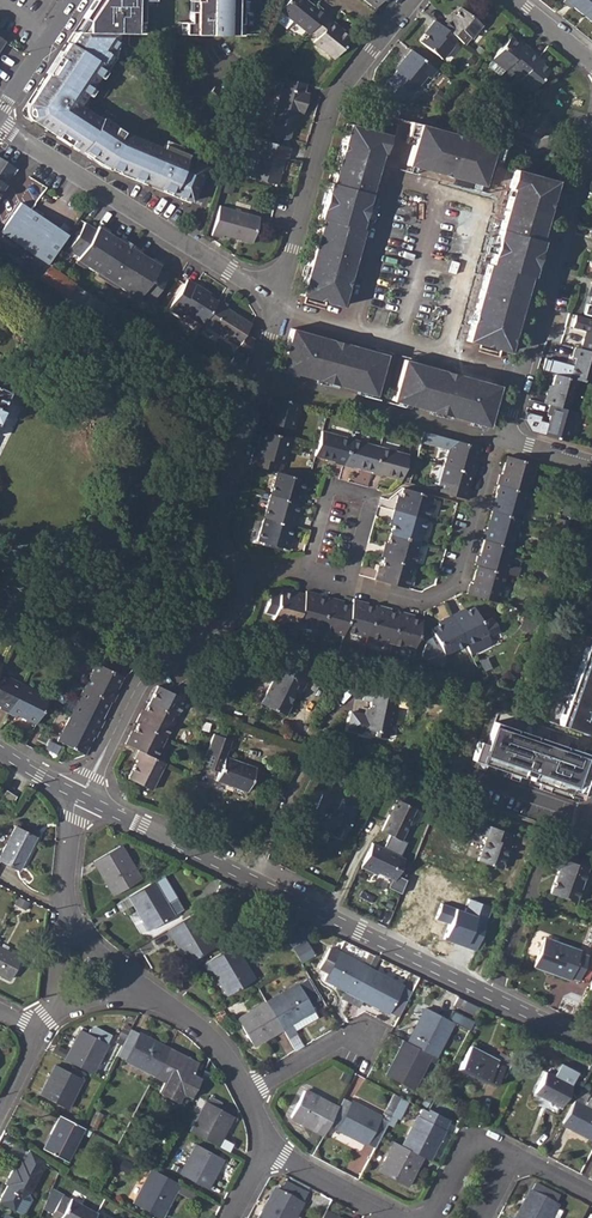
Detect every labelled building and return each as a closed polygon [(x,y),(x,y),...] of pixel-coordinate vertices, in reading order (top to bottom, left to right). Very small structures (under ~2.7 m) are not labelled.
[(136,32),(136,20),(142,20),(143,0),(94,0),(87,11),(83,16),(87,18),(88,19),(87,31),(118,31),(136,32)] [(187,20),(182,20),(177,20),(177,32),(180,32),(203,33),(238,33),(239,11),(239,0),(188,0),(187,20)] [(304,0),(287,0),(279,10),(280,10),(277,22),(286,29),(292,21),(308,33),(309,31),(322,14),(324,12),(316,7),(315,8),(304,0)] [(375,8),(381,0),(364,0),(375,8)] [(561,1),(569,7),(571,6),(591,23),(591,0),(562,0),(561,1)] [(446,20),(441,26),(456,39),(464,44),(468,39),(470,39),(481,26),(459,8),(453,16),(449,22),(446,20)] [(322,14),(309,31),(315,36),(311,41),(331,56),(347,37),(334,27),(335,25),(322,14)] [(431,30),(426,37),(420,44),(441,60),(452,47),(451,45),(456,39),(441,26),(434,21),(428,28),(431,30)] [(47,77),(29,105),(35,123),(57,137),(60,134),(73,142),(71,146),(82,152),(83,151),(109,167),(191,199),(204,165),(192,160),(193,156),(160,144),(159,148),(132,137),(102,118),(101,120),(78,105),(101,71),(111,54),(109,53),(118,39),(118,31),(87,31),(78,31),(70,45),(67,43),(58,57),(61,59),(51,76),(47,77)] [(507,69),(513,74),(531,52),(524,47),(522,49),(516,44),(509,39),(492,60),(506,70),(507,69)] [(436,71),(410,50),(404,58),(405,59),(390,79),(383,88),(390,93),(389,96),(403,100),(408,94),(414,87),(416,89),(425,77),(429,79),(436,71)] [(531,52),(513,74),(520,79),(519,81),(532,92),(549,71),(542,65),(536,60),(537,58),(531,52)] [(306,84),(284,78),(271,125),(293,131),(298,113),(300,107),(305,108),(308,94),(303,93),(306,84)] [(211,87),(205,94),(222,110),(228,104),(211,87)] [(419,122),(414,142),(408,162),(484,182),(489,164),(495,143),(419,122)] [(328,182),(318,219),(321,219),(300,295),(341,307),(362,230),(359,229),(381,153),(384,154),(389,135),(379,132),(362,128),(357,126),(348,124),(331,183),(328,182)] [(267,141),(256,178),(283,185),(291,159),(294,160),(297,149),(267,141)] [(8,179),(15,168),(0,158),(0,173),(8,179)] [(545,177),(523,171),(515,168),(510,187),(512,187),(491,265),(488,264),(467,340),(507,351),(529,275),(531,276),(542,239),(539,238),(555,180),(545,177)] [(8,179),(0,173),(0,191),(8,179)] [(0,232),(10,239),(30,209),(20,202),(0,232)] [(218,208),(211,237),(221,239),(221,236),(250,244),(257,218),(218,208)] [(30,209),(10,239),(13,240),(32,254),(46,264),(66,233),(30,209)] [(83,223),(66,250),(76,257),(74,260),(136,299),(138,296),(150,303),(167,275),(156,268),(157,266),(131,249),(132,246),(124,241),(123,244),(95,226),(94,229),(83,223)] [(4,253),(6,251),(13,240),(10,239),(0,232),(0,250),(4,253)] [(32,254),(25,265),(24,267),(65,296),(64,299),(76,307),(86,292),(48,265),(46,264),(32,254)] [(184,311),(203,323),(217,301),(203,292),(204,290),(187,279),(169,307),(181,315),(184,311)] [(86,292),(76,307),(102,324),(113,308),(86,292)] [(591,296),(589,305),(586,304),(583,316),(591,319),(591,292),(591,296)] [(217,301),(203,323),(238,345),(245,333),(251,324),(225,307),(227,305),(218,299),(217,301)] [(579,347),(591,350),(591,319),(590,318),(583,316),(574,314),(571,326),(587,330),(585,337),(582,337),(579,347)] [(291,329),(279,368),(374,394),(385,354),(291,329)] [(238,345),(235,349),(248,357),(253,339),(245,333),(238,345)] [(569,377),(576,378),(591,383),(591,380),(591,350),(579,347),(573,346),(571,355),(574,356),(569,377)] [(232,357),(225,368),(239,376),(245,366),(232,357)] [(403,359),(392,399),(486,426),(498,385),(403,359)] [(545,393),(543,402),(549,403),(568,409),(576,378),(569,377),(554,373),(548,393),(545,393)] [(21,408),(14,404),(17,397),(7,392),(3,391),(6,385),(1,382),(0,384),(0,451),(21,408)] [(264,413),(261,421),(293,429),(300,403),(271,396),(266,413),(264,413)] [(549,415),(545,434),(567,440),(574,410),(568,409),(549,403),(546,414),(549,415)] [(254,446),(250,464),(275,471),(276,471),(277,463),(283,465),(290,438),(262,430),(257,447),(254,446)] [(317,445),(314,455),(335,461),(334,463),(342,465),(350,439),(321,431),(317,445)] [(448,450),(444,465),(472,473),(475,473),(477,463),(475,462),(479,446),(451,439),(423,431),(420,442),(448,450)] [(350,439),(342,465),(352,468),(353,466),(372,471),(378,447),(350,439)] [(372,471),(371,473),(381,475),(381,474),(400,479),(407,455),(378,447),(372,471)] [(500,474),(497,484),(500,485),(528,492),(536,464),(508,456),(502,475),(500,474)] [(444,465),(437,491),(468,499),(470,490),(468,489),(472,473),(444,465)] [(276,471),(269,494),(299,503),(301,503),(304,494),(301,493),(305,479),(276,471)] [(493,500),(490,510),(492,510),(521,518),(528,492),(500,485),(495,501),(493,500)] [(397,502),(394,510),(428,519),(434,497),(403,487),(398,502),(397,502)] [(269,494),(263,517),(293,525),(295,526),(297,517),(295,516),(299,503),(269,494)] [(394,519),(389,533),(421,542),(428,519),(394,510),(392,518),(394,519)] [(485,528),(482,538),(484,539),(513,547),(521,518),(492,510),(488,528),(485,528)] [(293,525),(263,517),(257,540),(288,549),(291,540),(288,539),(293,525)] [(384,547),(381,556),(383,556),(414,565),(421,542),(389,533),(385,547),(384,547)] [(513,547),(484,539),(480,555),(477,554),(475,564),(477,565),(506,573),(518,577),(520,568),(508,565),(513,547)] [(377,570),(374,579),(407,588),(414,565),(383,556),(379,571),(377,570)] [(470,583),(467,593),(498,602),(506,573),(477,565),(472,584),(470,583)] [(305,594),(296,591),(295,594),(281,590),(280,594),(270,592),(265,611),(275,614),(274,619),(296,625),(297,622),(305,594)] [(305,594),(297,622),(320,629),(327,600),(314,596),(315,592),(306,590),(305,594)] [(327,600),(320,629),(342,635),(344,630),(350,605),(337,602),(337,599),(328,596),(327,600)] [(350,605),(344,630),(367,636),(375,608),(360,604),(361,600),(352,598),(350,605)] [(375,608),(367,636),(390,642),(398,614),(383,610),(384,607),(375,604),(375,608)] [(459,610),(451,615),(466,644),(471,654),(489,645),(491,640),(489,636),(499,631),(492,617),(482,622),(474,606),(461,613),(459,610)] [(398,614),(390,642),(413,648),(421,620),(407,616),(408,613),(399,611),(398,614)] [(466,644),(451,615),(443,619),(444,622),(431,628),(435,635),(427,639),(422,657),(442,662),(444,656),(445,655),(466,644)] [(558,724),(591,736),(591,637),(589,636),(558,724)] [(276,667),(259,702),(284,714),(290,704),(287,703),(292,694),(297,697),(304,681),(303,681),(309,669),(283,657),(277,668),(276,667)] [(97,659),(83,686),(110,699),(113,700),(117,691),(115,689),(123,673),(97,659)] [(7,711),(21,683),(0,672),(0,707),(7,711)] [(21,683),(7,711),(15,715),(17,713),(35,722),(46,700),(48,697),(21,683)] [(140,712),(136,721),(139,722),(165,735),(176,714),(184,698),(157,685),(149,701),(143,714),(140,712)] [(83,686),(70,713),(99,727),(104,718),(102,716),(110,699),(83,686)] [(367,708),(366,712),(373,715),(366,728),(372,729),(372,735),(386,738),(389,721),(393,722),(399,696),(396,695),(367,689),(363,688),(361,697),(369,699),(367,708)] [(362,714),(359,727),(366,728),(373,715),(366,712),(366,715),(362,714)] [(99,727),(70,713),(57,739),(84,752),(93,734),(95,735),(99,727)] [(202,721),(200,729),(207,731),(209,723),(202,721)] [(478,740),(472,759),(500,769),(501,765),(530,776),(529,779),(568,792),(569,788),(580,792),(590,764),(587,763),(590,754),(494,721),(486,743),(478,740)] [(129,734),(125,742),(139,749),(154,757),(165,735),(139,722),(132,735),(129,734)] [(218,771),(215,780),(246,791),(254,767),(238,761),(224,756),(229,739),(212,733),(201,765),(218,771)] [(154,757),(139,749),(134,758),(137,758),(128,777),(150,788),(164,762),(154,757)] [(0,798),(0,800),(9,805),(15,797),(5,791),(0,798)] [(321,794),(311,816),(321,821),(320,823),(331,828),(328,833),(339,839),(351,815),(350,815),(355,804),(342,798),(336,808),(328,804),(331,798),(321,794)] [(397,799),(381,830),(400,840),(409,822),(407,822),(413,808),(397,799)] [(486,838),(478,860),(501,869),(510,844),(509,844),(512,834),(483,823),(479,835),(486,838)] [(0,853),(0,862),(17,870),(33,837),(14,826),(0,853)] [(371,843),(359,866),(370,870),(371,868),(387,876),(398,856),(371,843)] [(119,846),(92,861),(113,895),(139,879),(119,846)] [(553,855),(550,866),(558,869),(550,893),(574,902),(589,859),(559,848),(556,857),(553,855)] [(161,877),(128,896),(148,930),(180,911),(161,877)] [(220,885),(217,893),(222,895),(225,888),(220,885)] [(407,914),(414,917),(423,921),(422,922),(431,926),(430,927),(439,930),(449,908),(440,904),(442,899),(416,889),(407,914)] [(193,914),(168,929),(188,962),(213,947),(193,914)] [(282,917),(279,923),(282,927),(283,925),(292,929),(295,923),(282,917)] [(277,920),(268,925),(273,934),(282,929),(277,920)] [(544,937),(533,966),(569,979),(569,977),(578,980),(587,956),(578,952),(579,950),(544,937)] [(305,940),(292,947),(301,961),(301,962),(314,955),(305,940)] [(234,946),(201,964),(206,972),(211,969),(227,994),(253,979),(234,946)] [(9,978),(19,958),(0,948),(0,973),(9,978)] [(323,980),(344,990),(353,995),(367,968),(329,948),(318,968),(327,973),(323,980)] [(411,991),(367,968),(353,995),(363,1000),(397,1017),(411,991)] [(306,979),(266,1002),(281,1028),(287,1039),(296,1034),(294,1031),(325,1012),(306,979)] [(456,997),(452,1005),(472,1015),(475,1007),(456,997)] [(281,1028),(266,1002),(237,1019),(252,1045),(281,1028)] [(424,1008),(406,1043),(430,1055),(434,1057),(451,1022),(467,1030),(472,1021),(472,1020),(451,1009),(446,1019),(424,1008)] [(79,1030),(64,1060),(91,1074),(107,1044),(106,1044),(111,1035),(96,1027),(89,1029),(87,1034),(79,1030)] [(138,1034),(124,1061),(154,1076),(167,1049),(138,1034)] [(406,1043),(403,1041),(385,1075),(413,1089),(430,1055),(406,1043)] [(485,1083),(493,1087),(503,1068),(508,1057),(498,1052),(495,1059),(469,1046),(456,1071),(465,1076),(466,1075),(484,1084),(485,1083)] [(167,1049),(154,1076),(164,1081),(158,1093),(177,1103),(182,1094),(190,1099),(200,1078),(192,1074),(196,1064),(167,1049)] [(508,1057),(503,1068),(506,1070),(512,1059),(508,1057)] [(54,1065),(39,1095),(66,1109),(81,1079),(54,1065)] [(544,1071),(533,1093),(560,1107),(571,1086),(570,1085),(555,1077),(544,1071)] [(562,1124),(591,1140),(591,1110),(583,1106),(588,1095),(579,1090),(562,1124)] [(292,1119),(322,1135),(336,1109),(305,1093),(292,1119)] [(392,1093),(383,1110),(391,1114),(392,1111),(399,1097),(392,1093)] [(364,1146),(378,1118),(380,1115),(350,1100),(343,1095),(336,1109),(327,1126),(334,1131),(364,1146)] [(209,1096),(189,1131),(217,1146),(221,1138),(232,1117),(225,1112),(218,1109),(220,1106),(221,1103),(209,1096)] [(399,1097),(392,1111),(399,1115),(407,1101),(399,1097)] [(420,1108),(400,1146),(420,1157),(427,1160),(438,1140),(448,1120),(427,1109),(425,1111),(420,1108)] [(53,1137),(45,1151),(66,1162),(81,1134),(88,1137),(91,1132),(80,1126),(59,1115),(49,1135),(53,1137)] [(400,1146),(394,1142),(378,1173),(405,1186),(420,1157),(400,1146)] [(196,1145),(180,1174),(207,1188),(222,1159),(196,1145)] [(29,1150),(22,1163),(19,1161),(14,1170),(12,1169),(6,1180),(8,1181),(0,1196),(0,1206),(11,1212),(18,1200),(29,1194),(40,1173),(37,1172),(43,1161),(29,1150)] [(151,1169),(133,1203),(159,1217),(160,1217),(178,1184),(152,1170),(151,1169)] [(181,1184),(178,1191),(190,1197),(194,1190),(181,1184)] [(516,1217),(558,1217),(560,1213),(554,1209),(556,1205),(555,1204),(559,1197),(535,1184),(531,1192),(530,1191),(516,1217)] [(258,1217),(292,1217),(300,1202),(279,1191),(274,1188),(258,1217)] [(96,1213),(70,1199),(69,1200),(61,1195),(50,1215),(55,1217),(94,1217),(96,1213)]
